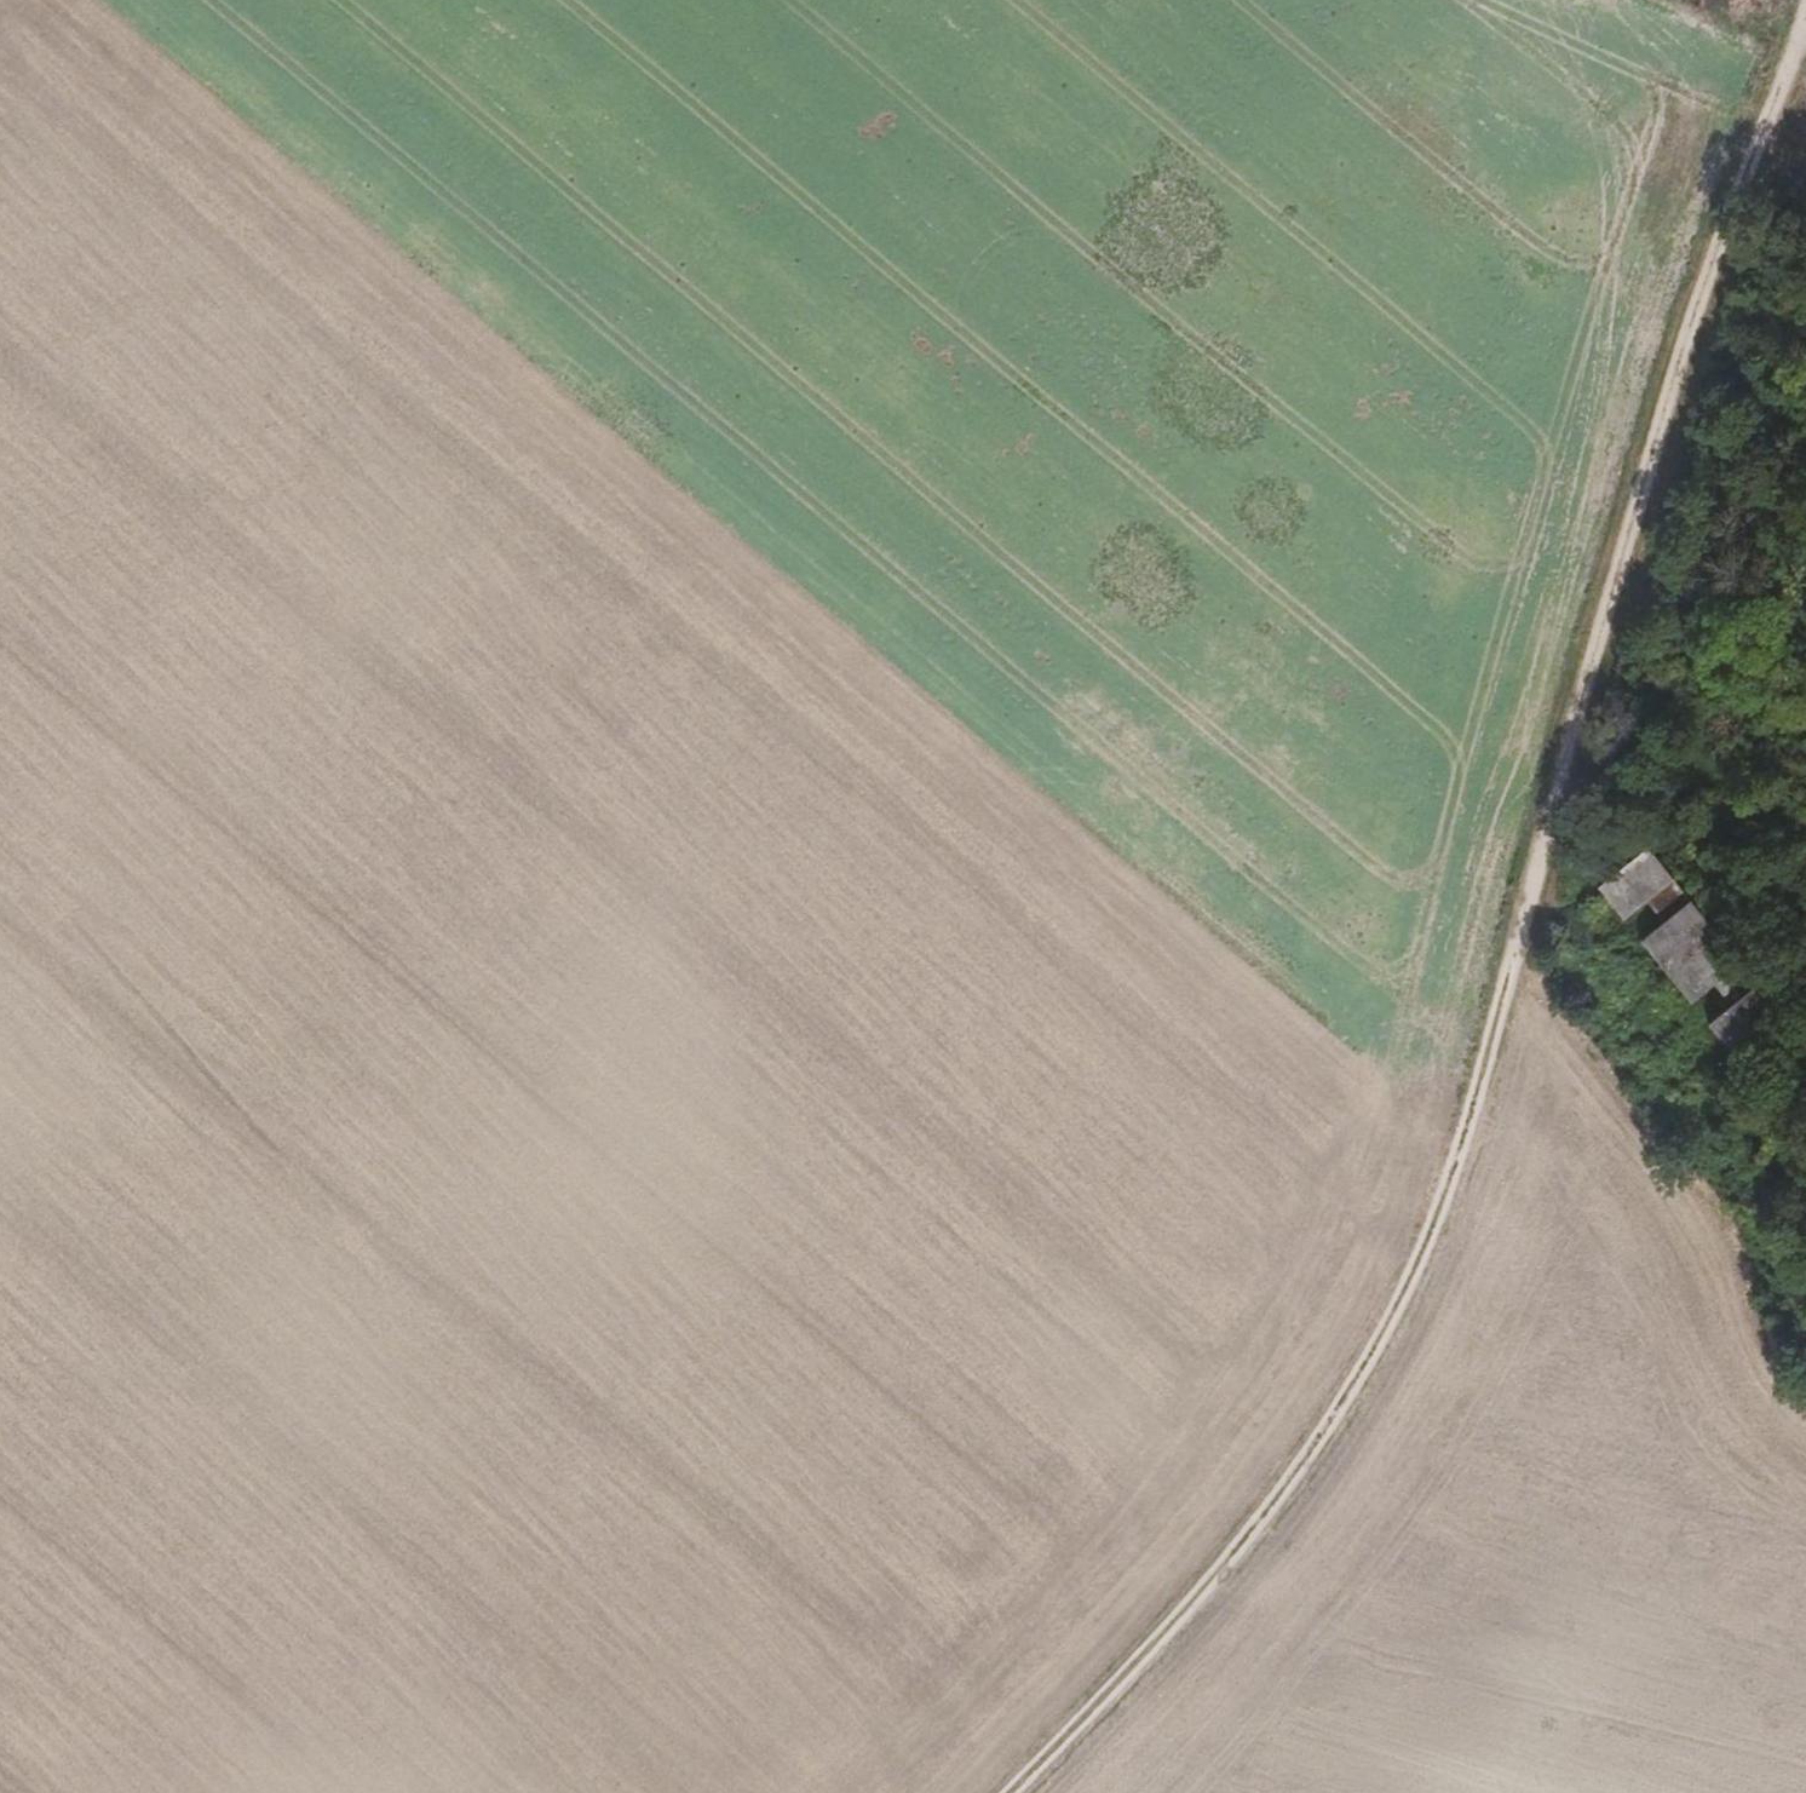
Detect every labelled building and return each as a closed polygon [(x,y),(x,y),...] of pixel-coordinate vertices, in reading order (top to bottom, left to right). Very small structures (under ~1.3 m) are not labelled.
[(1780,1009),(1645,839),(1593,880),(1622,915),(1643,898),(1659,918),(1637,936),(1691,1004),(1710,989),(1722,1005),(1703,1020),(1728,1051),(1780,1009)]
